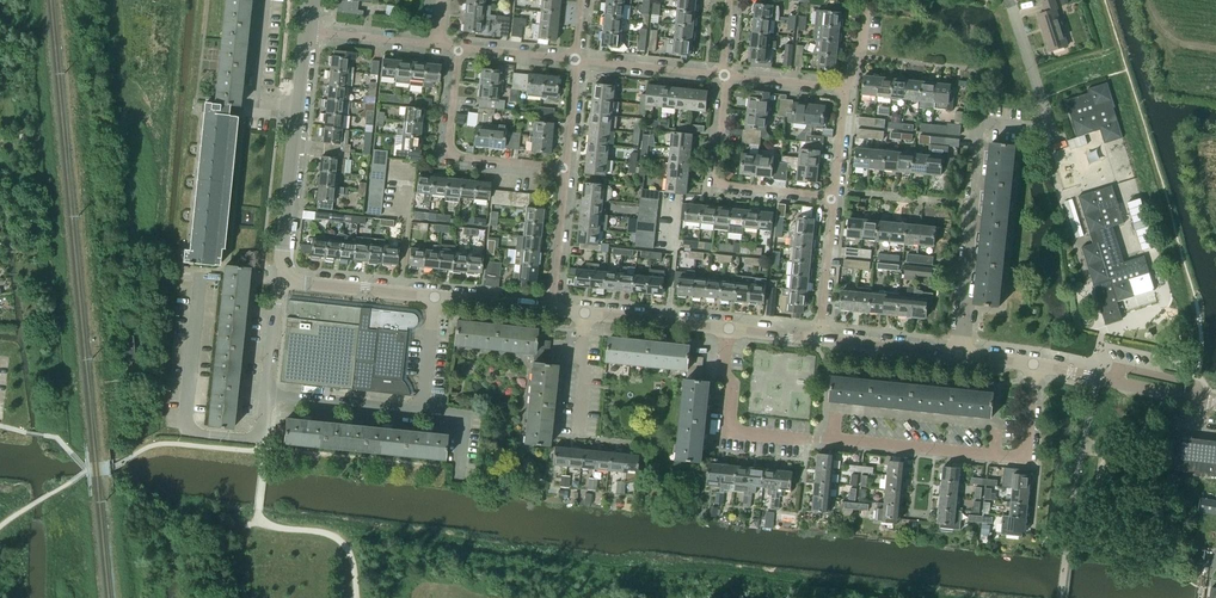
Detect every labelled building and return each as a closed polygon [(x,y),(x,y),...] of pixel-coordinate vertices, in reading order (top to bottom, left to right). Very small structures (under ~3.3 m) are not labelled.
[(223,24),(247,26),(249,11),(249,10),(250,10),(251,2),(250,2),(250,1),(250,0),(226,0),(223,24)] [(337,12),(362,16),(363,11),(357,10),(358,2),(372,1),(372,0),(338,0),(336,12),(337,12)] [(540,12),(558,13),(559,0),(541,0),(540,12)] [(678,11),(695,13),(697,13),(698,5),(696,5),(696,0),(679,0),(678,11)] [(751,19),(772,21),(772,20),(779,21),(780,14),(779,6),(776,6),(777,0),(761,0),(761,4),(756,4),(753,4),(752,12),(755,12),(754,19),(752,18),(751,19)] [(1048,44),(1050,52),(1068,46),(1065,38),(1056,10),(1058,10),(1055,0),(1050,0),(1042,3),(1045,14),(1038,16),(1048,44)] [(604,3),(604,11),(606,12),(605,18),(623,20),(625,5),(607,4),(604,3)] [(465,4),(464,18),(489,21),(489,20),(495,21),(496,16),(490,15),(491,7),(465,4)] [(386,6),(385,17),(391,18),(404,20),(406,8),(386,6)] [(815,25),(840,28),(842,28),(843,20),(841,20),(842,13),(817,10),(815,25)] [(678,11),(676,25),(694,27),(696,27),(697,19),(694,19),(695,13),(678,11)] [(540,12),(539,25),(557,27),(558,13),(540,12)] [(507,36),(508,23),(501,22),(502,17),(496,16),(495,21),(495,24),(500,24),(499,35),(507,36)] [(488,27),(489,21),(464,18),(462,32),(480,33),(481,26),(488,27)] [(604,26),(604,32),(622,34),(623,20),(605,18),(603,18),(602,26),(604,26)] [(512,24),(511,37),(521,38),(521,30),(519,29),(519,26),(525,27),(526,19),(521,19),(520,24),(512,24)] [(750,33),(770,35),(772,21),(751,19),(751,26),(753,27),(752,33),(750,33)] [(223,24),(219,64),(243,66),(245,51),(245,50),(246,50),(247,43),(246,42),(246,41),(247,26),(223,24)] [(531,24),(531,31),(533,31),(532,38),(537,39),(555,41),(557,27),(539,25),(531,24)] [(676,25),(675,39),(670,39),(692,42),(692,41),(694,41),(695,33),(693,33),(694,27),(676,25)] [(813,39),(816,40),(838,42),(841,42),(841,34),(839,34),(840,28),(815,25),(813,39)] [(601,32),(601,40),(603,40),(602,47),(607,47),(611,51),(624,53),(628,50),(623,43),(621,43),(622,34),(604,32),(601,32)] [(751,41),(751,47),(773,50),(776,50),(777,41),(769,42),(770,35),(750,33),(749,41),(751,41)] [(638,50),(645,51),(646,37),(639,36),(638,50)] [(650,37),(648,52),(656,52),(657,38),(650,37)] [(691,47),(692,42),(670,39),(669,43),(671,45),(674,45),(673,54),(691,56),(691,55),(693,55),(694,48),(691,47)] [(838,48),(838,42),(816,40),(816,45),(813,52),(812,54),(813,54),(837,56),(839,56),(840,49),(838,48)] [(749,62),(751,62),(750,67),(771,69),(773,52),(773,50),(751,47),(748,47),(747,55),(750,55),(749,62)] [(330,65),(329,71),(353,73),(353,68),(348,67),(348,59),(356,60),(356,53),(334,51),(333,57),(331,56),(331,57),(329,57),(328,65),(330,65)] [(783,65),(790,66),(792,51),(785,51),(783,65)] [(795,52),(794,66),(801,67),(802,53),(795,52)] [(837,56),(813,54),(819,54),(817,69),(835,71),(835,70),(837,71),(838,63),(836,63),(837,56)] [(381,77),(395,78),(397,61),(391,60),(391,58),(383,57),(383,59),(382,59),(381,77)] [(397,61),(395,78),(395,83),(409,85),(411,62),(405,61),(405,59),(397,58),(397,61)] [(417,87),(423,88),(426,61),(425,64),(419,63),(420,61),(411,60),(411,62),(409,85),(409,86),(417,87)] [(377,75),(378,61),(371,61),(370,75),(377,75)] [(426,61),(423,88),(428,88),(431,88),(432,85),(432,82),(438,83),(440,65),(434,65),(434,62),(426,61)] [(219,64),(215,104),(236,106),(237,106),(239,107),(239,105),(240,91),(241,90),(242,90),(243,82),(241,82),(241,81),(243,66),(219,64)] [(480,79),(480,85),(502,87),(503,80),(500,80),(501,72),(481,70),(481,72),(479,71),(478,79),(480,79)] [(329,79),(328,85),(345,87),(347,73),(353,74),(353,73),(329,71),(327,71),(326,79),(329,79)] [(511,90),(518,91),(520,74),(513,73),(511,90)] [(520,74),(518,91),(526,91),(526,94),(527,94),(527,96),(540,98),(541,96),(543,77),(537,76),(537,74),(530,73),(529,75),(520,74)] [(862,94),(871,95),(871,102),(876,103),(879,75),(873,74),(873,77),(864,76),(862,94)] [(543,77),(541,96),(540,98),(547,98),(548,100),(555,101),(558,98),(559,89),(557,89),(556,87),(557,78),(555,78),(556,76),(549,75),(548,77),(543,77)] [(879,75),(876,103),(877,103),(877,96),(891,98),(893,79),(884,78),(884,75),(879,75)] [(893,79),(891,98),(905,99),(907,78),(902,77),(901,80),(893,79)] [(907,78),(905,99),(919,101),(921,82),(913,81),(913,78),(907,78)] [(921,82),(919,101),(920,101),(919,107),(933,109),(936,81),(930,80),(930,83),(921,82)] [(936,81),(933,109),(952,111),(954,95),(949,94),(950,85),(941,84),(941,81),(936,81)] [(1089,93),(1066,101),(1077,137),(1096,131),(1095,129),(1100,128),(1100,130),(1105,144),(1123,138),(1114,109),(1116,108),(1108,83),(1087,90),(1089,93)] [(594,84),(593,99),(613,101),(615,86),(594,84)] [(327,93),(327,100),(344,101),(345,87),(328,85),(328,86),(326,85),(325,93),(327,93)] [(477,90),(476,97),(478,98),(477,107),(494,109),(503,110),(504,101),(498,100),(499,93),(502,93),(502,87),(480,85),(479,90),(477,90)] [(647,95),(646,105),(646,110),(653,111),(653,107),(661,108),(663,87),(648,85),(647,95)] [(663,87),(661,108),(676,109),(678,89),(663,87)] [(678,89),(676,109),(691,111),(693,90),(678,89)] [(693,90),(691,111),(706,113),(708,92),(693,90)] [(748,99),(746,114),(767,116),(767,115),(769,115),(770,107),(768,107),(769,94),(751,92),(751,99),(748,99)] [(326,108),(325,114),(342,116),(344,101),(327,100),(324,99),(323,107),(326,108)] [(593,99),(591,114),(611,116),(613,101),(593,99)] [(777,118),(784,118),(785,100),(779,100),(777,118)] [(785,100),(784,118),(792,119),(792,124),(807,125),(809,105),(792,103),(792,101),(785,100)] [(185,250),(184,262),(185,262),(189,262),(188,265),(192,265),(192,263),(196,263),(216,265),(216,264),(218,258),(220,258),(221,249),(235,117),(234,117),(234,116),(235,107),(236,107),(236,106),(215,104),(205,103),(190,251),(185,250)] [(809,105),(807,125),(822,127),(822,126),(825,127),(825,119),(823,118),(825,107),(809,105)] [(405,107),(403,122),(423,124),(421,124),(421,117),(424,118),(425,110),(422,110),(422,109),(405,107)] [(488,148),(490,125),(491,116),(493,116),(494,109),(477,107),(473,146),(475,146),(475,148),(482,149),(482,147),(488,148)] [(537,108),(537,115),(553,116),(554,110),(537,108)] [(324,122),(324,128),(348,131),(348,130),(341,130),(342,116),(325,114),(323,114),(322,122),(324,122)] [(591,114),(590,129),(610,131),(615,131),(617,116),(611,116),(591,114)] [(743,131),(743,137),(759,139),(760,130),(765,131),(767,116),(746,114),(745,131),(743,131)] [(533,123),(532,131),(530,130),(529,138),(551,140),(551,134),(553,134),(554,127),(552,126),(553,116),(537,115),(536,123),(533,123)] [(874,118),(859,117),(858,125),(873,127),(874,118)] [(885,128),(886,120),(874,118),(873,127),(885,128)] [(402,136),(419,138),(420,132),(422,132),(423,124),(403,122),(402,130),(397,129),(396,136),(402,136)] [(931,124),(921,123),(920,132),(930,133),(931,124)] [(931,124),(930,133),(946,134),(959,136),(960,128),(960,126),(948,124),(947,126),(931,124)] [(490,125),(488,148),(493,148),(493,150),(500,151),(501,149),(511,150),(513,133),(504,132),(504,130),(497,129),(497,126),(490,125)] [(324,143),(323,149),(349,152),(350,145),(347,145),(348,131),(324,128),(321,128),(320,136),(323,136),(322,143),(324,143)] [(590,129),(588,143),(608,145),(610,131),(590,129)] [(858,129),(857,137),(872,139),(873,130),(858,129)] [(884,132),(873,130),(872,139),(883,140),(884,132)] [(513,133),(511,150),(518,151),(519,134),(513,133)] [(672,133),(670,148),(691,150),(693,136),(672,133)] [(806,135),(805,142),(823,144),(823,137),(806,135)] [(930,136),(920,135),(919,144),(929,145),(930,136)] [(1085,135),(1068,141),(1070,147),(1071,150),(1088,144),(1085,135)] [(408,157),(409,152),(418,152),(418,146),(421,146),(422,138),(419,138),(402,136),(401,144),(394,146),(393,156),(408,157)] [(946,138),(930,136),(929,145),(945,146),(946,138)] [(743,137),(742,144),(759,146),(759,139),(743,137)] [(529,153),(549,155),(549,152),(551,153),(552,145),(550,145),(551,140),(529,138),(529,143),(530,143),(529,153)] [(800,150),(798,165),(818,168),(820,151),(822,151),(823,144),(805,142),(804,151),(800,150)] [(588,143),(586,158),(607,160),(608,145),(588,143)] [(991,144),(987,184),(1011,186),(1015,146),(991,144)] [(926,174),(941,176),(942,158),(948,159),(949,146),(930,145),(929,156),(928,156),(926,174)] [(670,148),(669,163),(690,165),(691,150),(670,148)] [(319,171),(336,173),(344,174),(345,159),(348,159),(349,152),(323,149),(322,157),(321,156),(320,163),(318,163),(317,171),(319,171)] [(856,149),(854,167),(869,168),(871,150),(856,149)] [(373,150),(372,157),(386,159),(387,151),(373,150)] [(871,150),(869,168),(883,170),(885,152),(871,150)] [(885,152),(883,170),(898,171),(899,153),(885,152)] [(899,153),(898,171),(912,173),(914,155),(899,153)] [(742,175),(756,176),(758,156),(745,154),(745,155),(742,155),(741,163),(744,163),(742,175)] [(914,155),(912,173),(926,174),(928,156),(914,155)] [(758,156),(756,176),(773,178),(772,180),(779,181),(781,163),(772,162),(773,157),(758,156)] [(372,157),(371,164),(385,166),(386,159),(372,157)] [(586,158),(585,173),(605,175),(605,173),(614,174),(615,161),(607,160),(586,158)] [(631,163),(630,172),(639,174),(640,167),(637,167),(637,163),(631,163)] [(669,163),(667,177),(688,179),(690,165),(669,163)] [(781,163),(779,181),(786,182),(788,164),(781,163)] [(371,164),(371,171),(385,173),(385,166),(371,164)] [(805,184),(805,182),(817,183),(818,168),(798,165),(796,181),(797,181),(797,183),(805,184)] [(728,169),(723,174),(729,180),(734,174),(728,169)] [(315,185),(317,185),(318,185),(335,187),(336,173),(319,171),(318,177),(316,177),(315,185)] [(371,171),(370,178),(384,180),(385,173),(371,171)] [(431,194),(433,175),(432,177),(426,176),(427,174),(419,173),(419,175),(418,175),(416,193),(424,193),(423,201),(430,201),(431,194)] [(433,175),(431,194),(445,196),(447,178),(441,178),(441,175),(433,175)] [(447,178),(445,196),(445,201),(458,202),(458,197),(460,197),(462,178),(461,180),(455,179),(455,177),(447,176),(447,178)] [(667,177),(666,193),(686,195),(688,179),(667,177)] [(370,178),(369,186),(383,187),(384,180),(370,178)] [(462,178),(460,197),(474,199),(475,181),(469,181),(469,178),(462,178)] [(475,181),(474,199),(488,200),(490,183),(483,182),(484,180),(476,179),(475,181)] [(584,184),(582,198),(603,200),(602,201),(608,201),(612,198),(613,189),(610,186),(604,186),(584,184)] [(987,184),(983,224),(1007,227),(1011,186),(987,184)] [(316,199),(316,200),(317,200),(316,209),(331,210),(332,202),(333,202),(334,194),(348,195),(348,188),(335,187),(318,185),(317,185),(317,192),(314,191),(314,199),(316,199)] [(369,186),(368,193),(382,194),(383,187),(369,186)] [(1081,247),(1093,285),(1106,323),(1122,318),(1117,302),(1155,290),(1144,256),(1124,262),(1113,227),(1124,224),(1112,186),(1078,196),(1090,234),(1093,243),(1081,247)] [(491,205),(498,205),(500,191),(493,190),(491,205)] [(640,190),(640,198),(658,200),(659,192),(640,190)] [(500,191),(498,205),(505,206),(507,192),(500,191)] [(507,192),(505,206),(512,207),(514,192),(507,192)] [(514,192),(512,207),(520,207),(521,193),(514,192)] [(368,193),(368,200),(382,201),(382,194),(368,193)] [(521,193),(520,207),(525,208),(527,208),(528,194),(521,193)] [(528,194),(527,208),(534,209),(535,198),(536,194),(528,194)] [(525,208),(524,222),(541,224),(542,218),(544,218),(545,210),(543,210),(544,199),(535,198),(534,209),(527,208),(525,208)] [(582,198),(581,213),(601,215),(602,201),(603,200),(582,198)] [(640,198),(639,206),(657,208),(658,200),(640,198)] [(368,200),(367,207),(381,208),(382,201),(368,200)] [(685,222),(701,223),(702,206),(702,204),(694,203),(694,205),(687,205),(685,222)] [(776,216),(775,231),(782,232),(783,217),(785,217),(787,205),(778,204),(777,216),(776,216)] [(702,206),(701,223),(714,225),(716,208),(716,206),(708,205),(708,207),(702,206)] [(1142,206),(1129,210),(1142,251),(1155,247),(1156,247),(1143,205),(1142,206)] [(639,206),(638,214),(656,216),(657,208),(639,206)] [(716,208),(714,225),(715,225),(714,229),(728,231),(730,207),(723,206),(722,208),(716,208)] [(380,215),(381,208),(367,207),(366,214),(380,215)] [(730,207),(728,231),(728,234),(742,235),(744,210),(744,208),(736,207),(736,210),(731,209),(731,207),(730,207)] [(744,210),(742,235),(743,235),(744,228),(757,229),(759,212),(758,212),(759,210),(750,209),(750,211),(744,210)] [(759,212),(757,229),(771,230),(773,214),(773,211),(765,210),(765,213),(759,212)] [(428,213),(414,212),(413,219),(427,220),(428,213)] [(314,219),(329,221),(330,214),(315,213),(314,219)] [(581,213),(579,227),(600,229),(607,230),(608,216),(601,215),(581,213)] [(638,214),(637,222),(656,224),(656,216),(638,214)] [(344,216),(343,222),(351,223),(357,224),(358,217),(351,216),(344,216)] [(847,237),(862,238),(864,217),(858,217),(857,220),(849,219),(847,237)] [(864,217),(862,238),(876,240),(878,222),(869,221),(869,218),(864,217)] [(789,232),(813,235),(813,234),(816,235),(816,227),(814,227),(814,222),(814,220),(812,220),(801,219),(797,218),(797,223),(795,223),(793,223),(791,225),(790,227),(790,232),(789,232)] [(878,222),(876,240),(890,241),(892,220),(887,220),(886,222),(878,222)] [(892,220),(890,241),(905,243),(906,225),(897,224),(897,221),(892,220)] [(524,222),(522,236),(540,238),(540,232),(543,232),(544,225),(541,224),(524,222)] [(637,222),(636,230),(655,232),(656,224),(637,222)] [(906,225),(905,243),(919,244),(921,223),(915,223),(915,225),(906,225)] [(921,223),(919,244),(934,246),(935,228),(926,227),(926,224),(921,223)] [(1007,227),(983,224),(979,264),(1003,267),(1007,227)] [(580,243),(590,244),(598,245),(600,229),(579,227),(578,242),(580,243)] [(636,230),(636,238),(654,240),(655,232),(636,230)] [(789,232),(789,238),(791,239),(790,247),(795,247),(812,249),(814,249),(815,241),(813,241),(813,235),(789,232)] [(325,257),(325,260),(333,261),(333,258),(339,259),(342,233),(339,233),(335,237),(335,238),(327,237),(327,240),(325,257)] [(342,233),(339,259),(340,259),(339,261),(347,262),(348,260),(354,260),(356,237),(356,238),(351,238),(342,233)] [(522,236),(517,235),(516,250),(521,250),(538,252),(539,246),(541,246),(542,238),(540,238),(522,236)] [(354,260),(354,263),(362,264),(362,261),(368,262),(371,238),(356,237),(354,260)] [(312,238),(311,256),(311,258),(319,259),(319,257),(325,257),(327,240),(312,238)] [(368,262),(368,264),(376,265),(376,263),(382,263),(384,246),(385,240),(371,238),(368,262)] [(636,238),(635,247),(653,249),(654,240),(636,238)] [(684,248),(698,249),(699,242),(685,241),(684,248)] [(301,245),(300,252),(310,253),(311,246),(301,245)] [(425,250),(423,267),(423,270),(431,270),(431,268),(437,269),(437,270),(440,246),(433,245),(432,251),(425,250)] [(382,263),(382,266),(390,266),(390,264),(397,265),(399,247),(384,246),(382,263)] [(440,246),(437,270),(437,271),(445,272),(446,270),(452,270),(454,253),(453,253),(454,247),(440,246)] [(812,249),(795,247),(793,261),(810,263),(811,263),(813,263),(814,255),(811,255),(812,249)] [(417,267),(423,267),(425,250),(410,248),(409,266),(409,268),(417,269),(417,267)] [(845,248),(845,256),(860,257),(861,249),(845,248)] [(861,249),(860,257),(870,258),(871,250),(861,249)] [(519,265),(537,267),(537,260),(540,260),(541,253),(538,253),(538,252),(521,250),(520,259),(515,258),(514,264),(519,265)] [(773,252),(772,259),(780,260),(780,253),(773,252)] [(454,253),(452,270),(452,273),(460,274),(460,271),(466,272),(468,254),(454,253)] [(468,254),(466,272),(466,274),(474,275),(474,273),(480,273),(482,256),(468,254)] [(906,262),(917,263),(918,255),(907,254),(906,262)] [(918,255),(917,263),(932,265),(933,256),(918,255)] [(844,260),(843,268),(858,269),(859,261),(844,260)] [(793,261),(792,276),(809,278),(809,277),(811,278),(812,270),(810,269),(810,263),(793,261)] [(859,261),(858,269),(869,271),(870,262),(859,261)] [(484,276),(499,278),(501,264),(486,262),(484,276)] [(578,270),(576,286),(590,287),(593,265),(587,264),(586,270),(578,270)] [(979,264),(975,305),(999,307),(1003,267),(979,264)] [(225,265),(220,306),(221,306),(245,308),(248,278),(249,268),(225,265)] [(513,279),(518,280),(535,281),(536,275),(538,275),(539,267),(537,267),(519,265),(519,273),(514,273),(513,279)] [(593,265),(590,287),(606,289),(607,273),(599,272),(600,265),(593,265)] [(905,274),(916,275),(917,267),(906,266),(905,274)] [(917,267),(916,275),(931,277),(932,269),(917,267)] [(650,277),(648,293),(663,295),(663,290),(666,271),(651,269),(650,272),(650,277)] [(679,290),(679,295),(679,298),(687,298),(687,296),(693,297),(693,299),(695,279),(696,272),(689,271),(688,274),(676,273),(674,289),(679,290)] [(607,273),(606,289),(619,290),(621,274),(607,273)] [(621,274),(619,290),(634,292),(635,276),(621,274)] [(635,276),(634,292),(648,293),(650,277),(644,277),(635,276)] [(737,284),(736,301),(735,303),(743,304),(743,302),(750,302),(749,305),(750,305),(752,278),(752,277),(738,276),(738,284),(737,284)] [(792,276),(790,290),(807,292),(808,292),(810,292),(811,283),(808,283),(809,278),(792,276)] [(752,278),(750,305),(757,306),(758,303),(764,304),(767,280),(752,278)] [(695,279),(693,299),(701,300),(701,297),(707,298),(709,281),(695,279)] [(709,281),(707,298),(708,298),(707,301),(715,302),(716,299),(721,300),(723,282),(709,281)] [(723,282),(721,300),(722,300),(722,302),(729,303),(730,300),(736,301),(737,284),(723,282)] [(774,316),(775,302),(777,289),(770,288),(768,301),(767,315),(774,316)] [(836,299),(835,308),(840,309),(854,311),(857,288),(856,288),(856,293),(842,291),(841,300),(836,299)] [(857,288),(854,311),(869,312),(871,290),(857,288)] [(897,315),(897,317),(911,318),(911,317),(913,299),(914,292),(914,289),(914,288),(909,288),(909,294),(908,293),(900,293),(899,293),(897,315)] [(783,289),(782,297),(787,297),(786,312),(792,313),(801,314),(803,314),(804,306),(806,306),(808,306),(809,298),(807,298),(807,292),(790,290),(783,289)] [(871,290),(869,312),(883,314),(885,296),(885,292),(879,291),(879,295),(871,294),(871,290)] [(885,296),(883,314),(897,315),(899,293),(885,292),(885,296)] [(913,299),(911,317),(926,318),(927,309),(932,309),(933,294),(923,293),(922,293),(914,292),(913,299)] [(286,317),(280,382),(409,396),(409,395),(408,391),(407,387),(404,383),(401,380),(407,327),(409,327),(411,327),(413,326),(414,325),(415,325),(416,324),(417,322),(417,321),(417,320),(417,318),(417,317),(416,316),(416,315),(415,314),(414,314),(413,313),(412,312),(411,312),(365,307),(288,300),(287,317),(286,317)] [(221,306),(216,346),(241,348),(245,308),(221,306)] [(453,345),(494,349),(496,325),(456,321),(453,345)] [(496,325),(494,349),(534,354),(535,348),(536,340),(537,330),(496,325)] [(133,336),(121,337),(124,360),(135,359),(133,336)] [(688,371),(689,365),(690,357),(691,346),(610,337),(607,362),(688,371)] [(536,340),(535,348),(549,349),(550,341),(536,340)] [(215,362),(212,386),(237,389),(241,348),(216,346),(215,362)] [(535,348),(534,354),(534,355),(548,357),(549,349),(535,348)] [(534,355),(533,363),(548,364),(548,357),(534,355)] [(690,357),(689,365),(703,366),(704,358),(690,357)] [(532,363),(528,403),(553,406),(557,365),(548,364),(533,363),(532,363)] [(689,365),(688,371),(688,372),(702,374),(703,366),(689,365)] [(688,372),(687,380),(701,381),(702,374),(688,372)] [(833,377),(830,401),(870,405),(873,381),(833,377)] [(686,380),(682,420),(706,423),(711,382),(701,381),(687,380),(686,380)] [(873,381),(870,405),(911,410),(913,385),(873,381)] [(913,385),(911,410),(951,414),(954,390),(913,385)] [(237,389),(212,386),(208,426),(232,429),(237,389)] [(954,390),(951,414),(991,418),(994,394),(954,390)] [(548,447),(549,437),(553,406),(528,403),(524,444),(548,447)] [(284,443),(324,447),(327,423),(310,422),(310,419),(303,419),(303,421),(286,419),(284,443)] [(702,463),(703,452),(706,423),(682,420),(678,461),(702,463)] [(327,423),(324,447),(364,452),(367,428),(350,426),(350,424),(344,423),(343,425),(327,423)] [(367,428),(364,452),(404,456),(407,432),(390,430),(390,428),(384,427),(384,429),(367,428)] [(407,432),(404,456),(444,460),(447,436),(430,434),(430,432),(424,431),(424,434),(407,432)] [(1170,469),(1171,469),(1208,473),(1208,476),(1215,477),(1215,444),(1174,439),(1173,439),(1170,469)] [(552,465),(566,466),(568,449),(554,447),(552,465)] [(568,449),(566,466),(580,468),(582,450),(568,449)] [(580,468),(594,470),(596,452),(582,450),(580,468)] [(594,470),(608,471),(610,453),(596,452),(594,470)] [(610,453),(608,471),(621,472),(623,455),(610,453)] [(818,454),(817,468),(833,470),(835,456),(818,454)] [(623,455),(621,472),(622,473),(621,482),(617,481),(616,488),(624,489),(624,483),(635,480),(638,457),(623,455)] [(1105,472),(1106,472),(1125,475),(1127,461),(1107,459),(1105,472)] [(889,461),(887,476),(904,477),(905,463),(889,461)] [(702,467),(701,476),(707,476),(707,486),(721,487),(721,483),(723,465),(709,464),(708,468),(702,467)] [(716,492),(716,498),(724,499),(725,490),(728,490),(729,484),(735,485),(737,467),(723,465),(721,483),(721,487),(720,492),(716,492)] [(735,485),(734,491),(744,492),(744,495),(743,495),(743,501),(751,502),(752,495),(748,495),(748,486),(750,468),(737,467),(735,485)] [(944,467),(942,481),(959,483),(960,469),(944,467)] [(748,486),(748,495),(752,495),(752,494),(755,494),(756,487),(763,487),(765,470),(750,468),(748,486)] [(817,468),(815,482),(837,485),(837,484),(832,483),(833,470),(817,468)] [(1005,468),(1003,487),(1013,488),(1012,488),(1029,490),(1031,475),(1029,475),(1029,470),(1005,468)] [(765,470),(763,487),(769,488),(769,494),(772,495),(772,504),(779,505),(780,499),(776,499),(778,471),(765,470)] [(778,471),(776,499),(780,499),(780,496),(785,496),(785,490),(790,490),(792,472),(778,471)] [(887,476),(886,490),(902,491),(904,477),(887,476)] [(942,481),(941,495),(957,497),(959,483),(942,481)] [(815,482),(814,496),(830,498),(831,489),(836,489),(837,485),(815,482)] [(1012,488),(1011,502),(1028,503),(1029,490),(1012,488)] [(865,501),(867,490),(860,490),(859,501),(865,501)] [(886,490),(884,503),(877,502),(877,503),(901,505),(902,491),(886,490)] [(941,495),(939,509),(962,511),(956,510),(957,497),(941,495)] [(812,511),(829,512),(830,498),(814,496),(812,511)] [(1202,497),(1199,510),(1215,513),(1215,500),(1202,497)] [(1004,515),(1004,516),(1027,518),(1028,503),(1011,502),(1007,501),(1007,507),(1011,507),(1010,516),(1004,515)] [(901,505),(877,503),(875,521),(896,524),(897,519),(899,519),(901,505)] [(938,523),(941,524),(941,528),(960,530),(962,511),(939,509),(938,523)] [(1004,516),(1002,534),(1022,536),(1023,532),(1025,532),(1027,518),(1004,516)]
